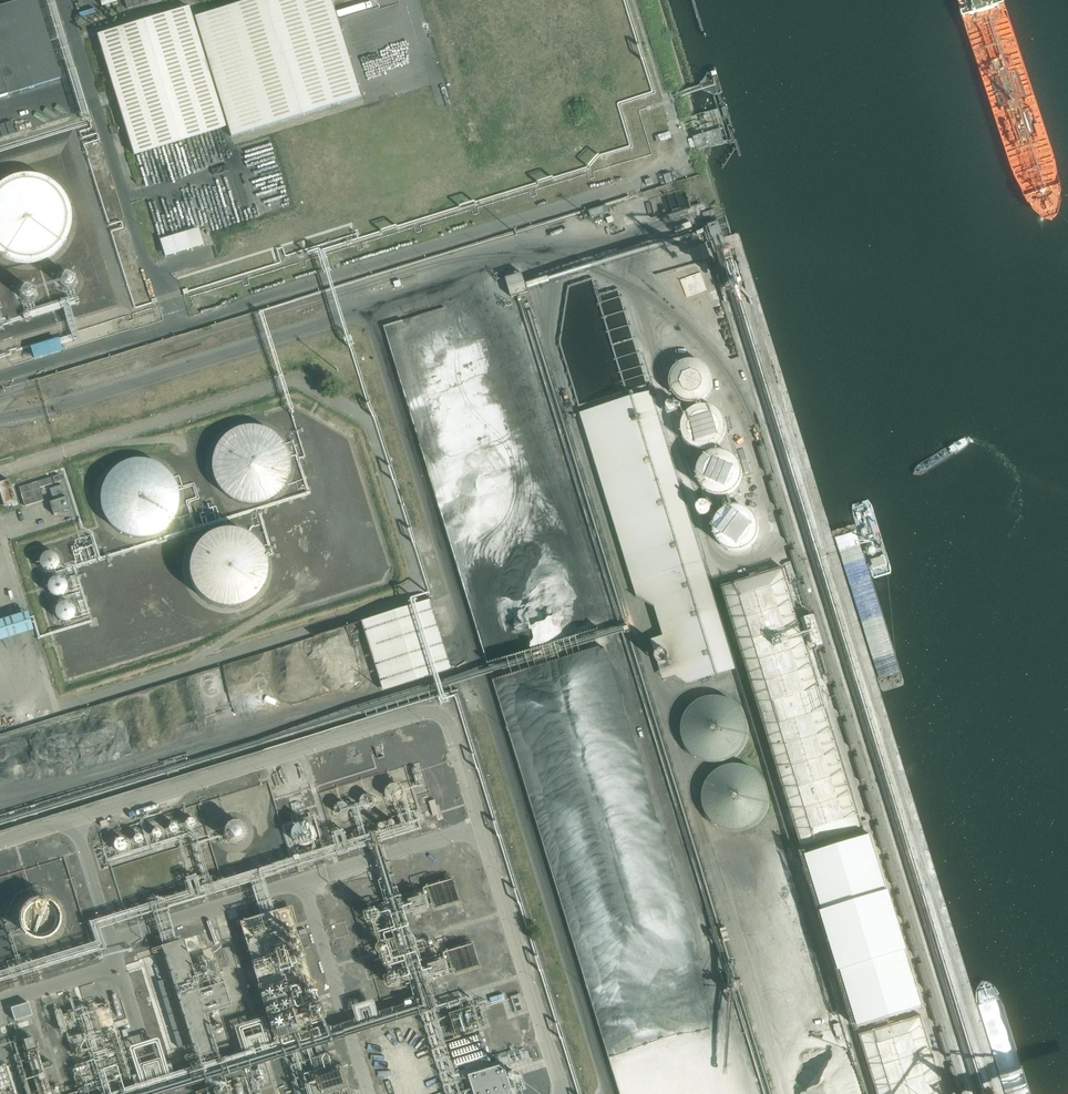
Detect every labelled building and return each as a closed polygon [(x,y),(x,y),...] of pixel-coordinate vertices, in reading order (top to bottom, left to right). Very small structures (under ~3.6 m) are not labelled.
[(35,0),(21,0),(0,6),(0,98),(60,79),(35,0)] [(129,10),(162,0),(126,0),(129,10)] [(338,20),(332,0),(250,0),(194,17),(208,61),(205,62),(208,72),(211,71),(231,137),(361,97),(338,20)] [(208,72),(205,62),(188,8),(97,36),(133,155),(225,127),(208,72)] [(5,124),(9,135),(15,133),(11,122),(5,124)] [(76,218),(76,212),(75,205),(73,199),(70,193),(66,188),(61,183),(56,179),(50,176),(44,173),(37,172),(31,171),(24,172),(18,173),(12,175),(6,179),(1,183),(0,183),(0,250),(3,252),(8,256),(14,259),(21,261),(27,262),(34,262),(40,261),(47,259),(53,256),(58,252),(63,248),(67,243),(71,237),(74,231),(75,225),(76,218)] [(663,176),(666,184),(673,182),(670,173),(663,176)] [(606,206),(588,211),(591,218),(608,213),(606,206)] [(165,256),(204,245),(199,227),(160,238),(165,256)] [(64,291),(75,286),(68,270),(57,275),(64,291)] [(522,274),(505,279),(509,292),(511,298),(516,297),(520,296),(528,293),(525,283),(522,274)] [(400,280),(393,282),(395,288),(401,286),(400,280)] [(24,301),(35,296),(28,282),(17,287),(24,301)] [(30,347),(35,360),(63,350),(59,337),(30,347)] [(713,386),(714,382),(713,377),(712,373),(710,370),(708,366),(705,364),(701,361),(697,360),(693,359),(689,359),(685,360),(681,362),(678,364),(675,367),(672,371),(671,375),(670,379),(670,383),(671,387),(672,391),(674,395),(677,398),(680,400),(684,402),(688,403),(692,403),(697,403),(701,401),(704,399),(707,397),(710,393),(712,390),(713,386)] [(703,563),(650,392),(580,414),(610,513),(628,570),(632,584),(637,599),(654,607),(663,637),(651,641),(663,680),(675,676),(690,685),(736,671),(703,563)] [(666,403),(669,413),(680,410),(677,400),(666,403)] [(728,431),(729,427),(728,422),(727,418),(725,414),(722,411),(719,408),(715,406),(710,405),(706,404),(702,404),(697,405),(693,407),(690,410),(687,413),(685,417),(683,421),(682,425),(682,430),(683,434),(685,438),(687,442),(691,445),(694,447),(698,449),(703,450),(707,450),(711,450),(716,448),(719,446),(723,443),(725,439),(727,435),(728,431)] [(291,476),(292,469),(291,462),(289,455),(286,449),(282,443),(277,438),(271,434),(265,431),(258,430),(251,429),(244,430),(238,432),(231,434),(226,439),(221,443),(217,449),(214,456),(212,462),(211,469),(212,476),(214,483),(217,489),(221,495),(226,500),(231,504),(238,507),(245,509),(251,509),(258,509),(265,507),(272,504),(277,500),(282,495),(286,489),(289,483),(291,476)] [(744,478),(745,474),(744,470),(743,465),(741,461),(738,458),(734,455),(731,453),(726,452),(722,451),(718,451),(713,453),(709,455),(706,457),(703,460),(700,464),(699,468),(698,473),(698,477),(699,481),(701,485),(703,489),(706,492),(710,495),(714,497),(719,497),(723,498),(727,497),(731,495),(735,493),(739,490),(741,487),(743,483),(744,478)] [(180,508),(180,501),(179,495),(177,488),(175,482),(171,477),(166,472),(161,468),(155,465),(148,463),(142,462),(135,463),(129,464),(123,466),(117,469),(112,474),(107,479),(104,484),(101,490),(100,497),(99,504),(100,510),(102,517),(105,523),(109,528),(113,533),(119,537),(125,540),(131,542),(137,543),(144,542),(151,541),(157,539),(163,535),(168,531),(172,526),(176,521),(178,514),(180,508)] [(50,478),(19,488),(25,506),(43,500),(39,488),(52,484),(50,478)] [(0,483),(0,496),(3,507),(15,503),(8,481),(0,483)] [(53,517),(70,512),(62,487),(49,491),(53,503),(49,505),(53,517)] [(760,533),(761,529),(760,524),(759,520),(757,516),(754,513),(751,510),(747,508),(742,506),(738,506),(734,506),(729,507),(725,509),(722,512),(719,515),(717,519),(715,523),(714,527),(714,532),(715,536),(717,540),(719,544),(723,547),(726,549),(730,551),(735,552),(739,552),(743,551),(748,550),(751,548),(755,545),(757,541),(759,537),(760,533)] [(268,579),(269,572),(268,565),(266,559),(264,553),(260,547),(255,543),(250,539),(244,535),(238,533),(231,532),(225,532),(218,534),(212,536),(206,539),(201,543),(196,548),(193,554),(190,560),(189,566),(188,573),(189,579),(190,586),(193,592),(197,597),(201,602),(207,606),(213,609),(219,611),(225,612),(232,612),(239,611),(245,609),(251,606),(256,602),(260,597),(264,591),(266,585),(268,579)] [(58,567),(58,565),(58,562),(57,559),(56,557),(53,555),(51,554),(48,554),(45,555),(43,556),(41,558),(39,560),(39,563),(39,566),(40,569),(42,571),(44,573),(46,573),(49,574),(52,573),(54,572),(56,570),(58,567)] [(780,567),(720,584),(801,841),(859,825),(780,567)] [(67,595),(67,591),(66,588),(64,585),(61,583),(58,583),(55,583),(52,585),(50,587),(49,591),(49,594),(50,597),(53,600),(56,601),(59,601),(62,600),(65,598),(67,595)] [(454,671),(433,601),(366,623),(387,692),(454,671)] [(74,617),(74,614),(74,611),(72,609),(70,607),(67,606),(64,606),(61,607),(58,608),(57,611),(56,614),(56,617),(57,620),(59,622),(62,624),(65,624),(68,624),(70,622),(73,620),(74,617)] [(0,626),(0,647),(35,636),(29,617),(0,626)] [(747,732),(748,725),(747,719),(745,713),(743,707),(739,702),(734,698),(729,694),(723,692),(717,691),(710,691),(704,692),(698,694),(693,697),(688,701),(684,707),(681,712),(679,718),(679,725),(679,731),(681,737),(684,743),(687,748),(692,752),(698,756),(703,758),(710,759),(716,759),(722,758),(728,756),(734,753),(738,748),(742,743),(745,738),(747,732)] [(767,799),(767,793),(767,787),(765,781),(762,776),(758,771),(754,767),(748,764),(743,761),(737,760),(730,760),(724,761),(718,763),(713,766),(708,770),(704,775),(701,780),(699,786),(699,792),(699,799),(700,805),(702,810),(706,815),(710,820),(715,824),(720,826),(726,828),(733,829),(739,828),(745,827),(750,824),(755,821),(760,816),(763,811),(766,805),(767,799)] [(423,778),(423,777),(422,774),(421,772),(419,771),(416,770),(413,770),(410,772),(409,774),(408,777),(408,780),(410,782),(412,784),(415,785),(417,784),(420,783),(422,781),(423,778)] [(398,786),(397,783),(395,780),(393,779),(390,778),(387,779),(385,781),(383,783),(383,786),(383,789),(385,791),(387,793),(390,793),(393,793),(395,791),(397,789),(398,786)] [(369,796),(369,793),(367,791),(365,789),(362,788),(359,789),(357,790),(355,793),(354,796),(355,798),(356,801),(358,803),(361,803),(364,803),(366,802),(368,799),(369,796)] [(345,803),(344,800),(342,797),(340,796),(338,795),(334,796),(332,797),(330,800),(330,803),(330,805),(332,807),(334,809),(337,810),(340,810),(342,808),(344,806),(345,803)] [(313,827),(313,824),(312,821),(311,819),(309,818),(308,816),(305,815),(303,814),(300,814),(296,815),(293,816),(291,818),(289,822),(288,824),(288,827),(288,829),(289,832),(290,834),(292,836),(294,837),(296,838),(300,839),(303,839),(306,838),(310,836),(312,832),(313,830),(313,827)] [(223,843),(245,843),(245,821),(223,821),(223,843)] [(853,1027),(921,1009),(876,834),(808,851),(853,1027)] [(455,873),(423,884),(433,914),(465,903),(455,873)] [(60,912),(60,911),(60,907),(59,903),(56,899),(53,895),(50,893),(45,890),(41,890),(37,889),(33,890),(29,892),(26,893),(23,896),(20,899),(18,904),(17,908),(17,912),(17,916),(19,920),(21,923),(23,927),(28,930),(31,932),(36,933),(39,933),(43,932),(47,931),(52,929),(54,927),(57,923),(59,920),(60,916),(60,912)] [(384,913),(375,901),(365,909),(375,920),(384,913)] [(242,920),(256,969),(289,960),(275,911),(242,920)] [(477,934),(441,945),(448,967),(484,956),(477,934)] [(220,1040),(190,940),(162,948),(192,1049),(220,1040)] [(405,977),(399,965),(386,971),(392,983),(405,977)] [(261,983),(275,1034),(295,1029),(282,978),(261,983)] [(149,986),(153,1001),(163,999),(164,1001),(171,998),(166,980),(160,982),(161,983),(149,986)] [(484,990),(445,1002),(453,1032),(493,1020),(484,990)] [(14,1021),(31,1016),(28,1003),(10,1008),(14,1021)] [(857,1036),(857,1039),(875,1093),(941,1093),(919,1021),(916,1020),(857,1036)] [(843,1035),(839,1023),(833,1025),(837,1037),(843,1035)] [(510,1025),(489,1031),(496,1056),(517,1049),(510,1025)] [(36,1026),(19,1031),(23,1045),(40,1041),(36,1026)] [(3,1046),(0,1047),(0,1087),(13,1083),(3,1046)] [(341,1056),(314,1064),(320,1083),(347,1075),(341,1056)] [(469,1075),(474,1093),(513,1093),(504,1065),(469,1075)] [(242,1080),(225,1085),(228,1093),(246,1093),(242,1080)]
